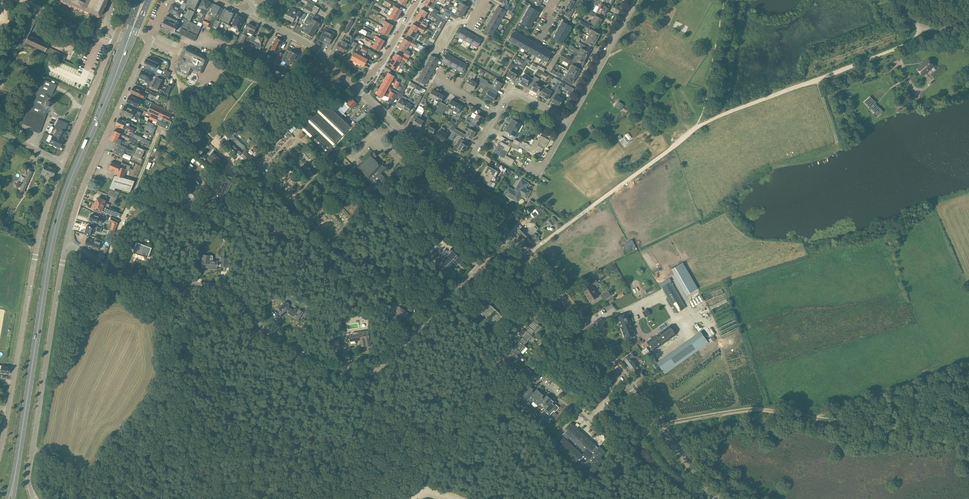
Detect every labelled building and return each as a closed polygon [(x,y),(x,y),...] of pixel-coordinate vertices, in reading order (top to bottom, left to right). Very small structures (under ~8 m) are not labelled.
[(85,1),(83,0),(60,0),(60,1),(88,14),(89,12),(99,17),(107,0),(85,0),(85,1)] [(174,14),(190,21),(191,20),(196,8),(199,3),(200,0),(173,0),(174,0),(174,1),(182,5),(180,8),(172,4),(170,7),(169,8),(168,10),(169,11),(174,14)] [(196,8),(201,10),(200,12),(203,14),(201,17),(201,18),(199,22),(202,23),(209,10),(206,9),(210,2),(206,0),(203,0),(202,2),(201,1),(200,3),(199,3),(196,8)] [(442,15),(443,15),(442,14),(441,15),(438,13),(439,11),(434,8),(436,4),(433,3),(428,0),(426,0),(424,4),(430,8),(429,10),(432,12),(431,12),(441,17),(442,15)] [(595,2),(594,4),(599,7),(597,11),(604,15),(608,8),(602,5),(603,2),(600,0),(590,0),(595,2)] [(458,3),(456,7),(465,12),(468,7),(462,3),(460,1),(458,4),(458,3)] [(528,5),(525,11),(535,17),(539,11),(534,8),(535,7),(524,1),(523,2),(528,5)] [(308,2),(304,11),(309,14),(310,14),(310,13),(315,5),(308,2)] [(569,9),(571,7),(564,3),(561,8),(566,11),(564,15),(569,18),(573,11),(569,9)] [(207,15),(202,23),(203,24),(212,29),(213,28),(212,28),(216,20),(219,21),(221,16),(225,9),(221,8),(222,7),(214,4),(212,8),(210,7),(209,10),(207,15)] [(394,8),(392,12),(399,16),(402,10),(392,5),(391,7),(394,8)] [(315,6),(311,13),(315,15),(319,8),(315,6)] [(498,6),(494,13),(502,17),(506,11),(498,6)] [(465,12),(456,7),(455,7),(454,9),(457,11),(455,14),(452,12),(446,9),(444,13),(450,16),(456,19),(458,16),(462,18),(465,12)] [(216,30),(225,35),(235,14),(225,9),(221,16),(219,21),(216,20),(212,28),(213,28),(216,29),(216,30)] [(301,13),(293,9),(291,12),(288,11),(287,14),(286,14),(284,18),(293,22),(294,19),(297,21),(301,13)] [(421,9),(418,14),(425,18),(425,17),(427,12),(421,9)] [(597,13),(590,10),(588,13),(594,17),(591,22),(598,26),(600,23),(601,24),(605,17),(597,13)] [(535,17),(525,11),(522,16),(532,22),(535,17)] [(399,16),(392,12),(390,15),(388,14),(386,16),(395,21),(399,16)] [(439,21),(441,18),(441,17),(431,12),(430,15),(439,21)] [(308,19),(301,30),(309,35),(313,37),(318,27),(323,20),(318,17),(315,15),(311,13),(307,19),(308,19)] [(502,17),(494,13),(491,19),(499,23),(502,17)] [(196,24),(190,21),(174,14),(172,18),(167,16),(162,26),(178,33),(180,34),(179,35),(182,36),(182,35),(195,41),(197,35),(201,27),(195,24),(196,24)] [(245,19),(235,14),(225,35),(233,39),(236,40),(240,32),(241,31),(240,30),(245,19)] [(420,25),(426,28),(428,24),(425,22),(427,19),(425,17),(425,18),(418,14),(415,19),(421,23),(420,25)] [(35,20),(25,15),(13,40),(24,45),(25,42),(44,51),(48,44),(29,35),(35,20)] [(557,26),(568,32),(571,26),(566,23),(567,21),(556,15),(555,18),(560,20),(557,26)] [(532,22),(522,16),(519,22),(529,28),(532,22)] [(353,21),(349,19),(342,31),(346,34),(353,21)] [(487,25),(495,30),(499,23),(491,19),(487,25)] [(590,25),(579,19),(577,23),(588,29),(590,25)] [(384,20),(383,22),(385,24),(383,27),(390,31),(393,25),(384,20)] [(245,28),(243,32),(247,34),(248,33),(253,35),(257,27),(249,23),(246,28),(245,28)] [(423,32),(426,28),(420,25),(419,27),(413,24),(410,29),(416,33),(418,29),(423,32)] [(495,30),(487,25),(484,31),(492,36),(495,30)] [(565,37),(568,32),(557,26),(554,31),(565,37)] [(390,31),(383,27),(381,30),(379,29),(378,31),(387,36),(390,31)] [(334,33),(325,28),(323,30),(319,40),(329,45),(334,33)] [(463,40),(468,32),(461,28),(456,36),(463,40)] [(588,36),(596,40),(599,34),(589,28),(587,31),(590,33),(588,36)] [(416,33),(410,29),(407,34),(413,38),(416,39),(419,34),(416,33)] [(549,39),(554,32),(548,29),(544,35),(549,39)] [(509,40),(514,43),(520,33),(514,30),(509,40)] [(565,37),(554,31),(551,37),(562,43),(565,37)] [(247,36),(240,32),(236,40),(247,46),(249,43),(244,41),(247,36)] [(475,36),(468,32),(463,40),(470,44),(475,36)] [(520,46),(526,36),(520,33),(514,43),(520,46)] [(257,35),(256,38),(253,36),(250,41),(256,44),(254,47),(260,50),(262,46),(261,46),(264,39),(257,35)] [(375,42),(381,46),(384,41),(375,36),(374,38),(377,39),(375,42)] [(475,36),(470,44),(477,48),(482,40),(475,36)] [(526,36),(520,46),(526,50),(531,39),(526,36)] [(596,40),(588,36),(587,39),(584,37),(582,40),(592,46),(596,40)] [(272,48),(270,51),(273,52),(274,50),(278,52),(283,41),(276,38),(271,48),(272,48)] [(336,48),(338,49),(338,50),(341,52),(343,51),(344,52),(348,44),(350,40),(345,38),(343,41),(342,41),(340,44),(339,43),(336,48)] [(422,51),(424,49),(424,47),(412,40),(410,42),(404,39),(401,44),(408,48),(408,47),(409,45),(415,47),(422,51)] [(531,53),(537,43),(531,39),(526,50),(531,53)] [(378,51),(381,46),(375,42),(373,46),(370,44),(369,46),(378,51)] [(537,56),(543,46),(537,43),(531,53),(537,56)] [(405,53),(403,55),(409,58),(411,54),(410,53),(412,49),(408,47),(408,48),(401,44),(398,49),(405,53)] [(574,51),(586,57),(589,52),(585,50),(587,47),(582,44),(580,48),(581,48),(579,50),(571,45),(569,49),(574,51)] [(543,46),(537,56),(543,59),(548,49),(543,46)] [(548,49),(543,59),(548,63),(557,47),(555,46),(552,51),(548,49)] [(286,52),(282,60),(286,63),(289,65),(292,61),(293,61),(297,54),(292,51),(293,50),(288,47),(286,52)] [(178,66),(177,69),(177,71),(180,72),(182,73),(184,74),(186,75),(187,76),(189,75),(191,71),(191,72),(193,69),(196,71),(201,73),(203,70),(209,58),(207,58),(188,49),(187,48),(185,49),(183,54),(181,57),(181,58),(179,61),(178,64),(178,66)] [(361,56),(357,63),(364,67),(368,60),(364,58),(368,50),(365,48),(363,52),(364,52),(361,56)] [(56,50),(54,55),(65,60),(67,55),(56,50)] [(572,61),(577,64),(579,61),(583,63),(586,57),(574,51),(571,56),(574,58),(572,61)] [(283,54),(280,52),(275,62),(274,63),(278,65),(283,54)] [(351,60),(357,63),(361,56),(355,52),(351,60)] [(449,65),(453,57),(446,53),(442,61),(449,65)] [(409,58),(403,55),(402,57),(396,54),(393,59),(403,65),(405,61),(406,62),(409,58)] [(431,55),(428,62),(436,66),(439,60),(431,55)] [(449,65),(456,69),(460,61),(453,57),(449,65)] [(150,59),(147,58),(145,61),(144,62),(145,63),(144,64),(151,67),(152,67),(151,70),(156,72),(159,66),(157,65),(159,61),(154,59),(154,60),(150,58),(150,59)] [(565,58),(564,61),(572,65),(569,71),(568,71),(577,76),(577,75),(579,73),(578,72),(580,69),(576,67),(577,64),(572,61),(570,60),(565,58)] [(270,62),(268,59),(264,62),(263,61),(261,66),(267,68),(268,67),(267,65),(270,62)] [(403,65),(393,59),(390,64),(393,66),(391,68),(398,72),(400,68),(404,70),(406,66),(403,65)] [(934,65),(929,60),(918,70),(923,76),(934,65)] [(460,61),(456,69),(463,73),(467,65),(460,61)] [(424,68),(432,72),(436,66),(428,62),(424,68)] [(516,65),(512,63),(509,69),(510,70),(507,76),(514,80),(518,74),(513,71),(516,65)] [(164,75),(161,74),(157,72),(154,74),(142,68),(138,77),(149,83),(148,85),(159,90),(165,76),(164,75)] [(423,71),(421,74),(429,79),(432,72),(424,68),(424,69),(422,68),(421,70),(423,71)] [(568,71),(569,71),(566,69),(566,70),(565,70),(565,71),(564,71),(564,72),(564,73),(562,75),(558,72),(556,75),(566,81),(571,84),(574,78),(575,78),(576,78),(577,76),(568,71)] [(477,74),(472,72),(469,76),(471,78),(470,79),(466,86),(473,90),(477,83),(473,81),(477,74)] [(388,73),(385,78),(391,81),(393,79),(393,78),(395,76),(388,73)] [(429,79),(421,74),(417,80),(425,85),(429,79)] [(318,77),(316,76),(313,80),(313,81),(314,83),(315,84),(315,85),(317,86),(318,87),(319,87),(321,88),(324,84),(324,83),(323,81),(323,80),(322,79),(320,78),(319,77),(318,77)] [(530,84),(533,78),(529,76),(527,79),(522,76),(518,82),(526,87),(528,83),(530,84)] [(533,78),(530,84),(533,86),(531,89),(537,93),(541,86),(536,84),(539,79),(536,77),(534,76),(533,78)] [(42,78),(29,109),(46,115),(46,112),(50,112),(50,108),(50,107),(51,107),(51,106),(52,106),(52,105),(52,104),(52,103),(52,102),(51,102),(51,101),(50,101),(49,100),(56,84),(42,78)] [(391,81),(385,78),(382,83),(388,87),(391,81)] [(480,82),(497,92),(498,92),(500,88),(502,84),(496,80),(492,85),(488,82),(488,81),(482,78),(480,82)] [(561,81),(559,85),(568,90),(570,86),(561,81)] [(391,88),(388,87),(382,83),(379,89),(385,92),(386,92),(387,89),(390,91),(391,88)] [(167,84),(164,92),(170,95),(173,87),(167,84)] [(416,85),(413,91),(421,95),(424,89),(416,85)] [(484,88),(481,93),(486,96),(485,97),(493,101),(496,95),(497,92),(485,85),(484,88)] [(397,106),(402,109),(408,99),(402,96),(404,93),(403,93),(406,87),(403,86),(397,97),(401,99),(397,106)] [(141,91),(133,87),(133,88),(132,90),(131,93),(139,96),(145,99),(147,95),(141,92),(141,91)] [(551,99),(557,89),(553,88),(551,91),(545,88),(541,95),(548,99),(548,98),(551,99)] [(395,98),(395,97),(389,94),(386,92),(385,92),(379,89),(376,94),(382,97),(384,95),(387,96),(387,97),(389,98),(387,101),(390,102),(388,105),(390,106),(395,98)] [(553,100),(552,102),(559,106),(563,99),(558,96),(559,95),(561,92),(557,89),(552,98),(554,98),(553,100)] [(431,98),(435,100),(439,93),(433,90),(427,100),(430,101),(431,98)] [(435,111),(439,113),(444,104),(441,102),(444,96),(441,94),(442,94),(441,93),(439,92),(439,93),(435,100),(438,102),(436,105),(438,106),(435,111)] [(408,99),(402,109),(408,112),(412,105),(416,107),(422,96),(419,95),(416,100),(415,99),(414,102),(408,99)] [(159,117),(159,118),(156,124),(168,130),(172,122),(171,122),(174,113),(173,113),(173,112),(152,103),(149,109),(142,106),(143,104),(140,102),(140,101),(129,96),(127,102),(138,107),(137,108),(148,112),(148,111),(159,117)] [(878,107),(874,102),(874,101),(870,96),(864,102),(869,108),(870,108),(874,113),(875,114),(877,112),(878,112),(879,111),(878,111),(880,109),(878,107)] [(341,105),(346,110),(349,107),(351,109),(357,103),(352,99),(347,104),(345,101),(341,105)] [(448,106),(444,104),(439,113),(441,115),(445,109),(446,110),(445,110),(448,111),(450,108),(453,110),(457,103),(451,100),(448,106)] [(342,115),(346,110),(341,105),(334,111),(325,103),(303,126),(302,126),(301,128),(328,154),(354,127),(352,125),(342,115)] [(462,106),(457,103),(453,110),(451,113),(459,118),(463,111),(460,110),(462,106)] [(125,105),(123,109),(125,110),(125,111),(127,112),(128,111),(131,112),(130,113),(139,117),(140,117),(142,113),(125,105)] [(39,133),(46,115),(29,109),(28,108),(22,123),(31,127),(30,130),(39,133)] [(123,109),(121,114),(132,119),(132,118),(132,117),(137,119),(138,117),(130,113),(131,112),(128,111),(127,112),(125,111),(125,110),(123,109)] [(422,115),(416,111),(413,117),(416,119),(413,124),(420,128),(423,121),(419,119),(422,115)] [(154,123),(156,124),(159,118),(151,114),(149,119),(155,121),(154,123)] [(483,118),(477,114),(474,120),(467,116),(464,122),(473,127),(475,124),(479,126),(483,118)] [(130,132),(133,133),(134,129),(128,127),(130,124),(119,118),(116,124),(120,126),(120,127),(123,129),(123,128),(130,132),(130,131),(130,132)] [(68,123),(58,119),(53,128),(56,129),(53,135),(49,143),(59,148),(63,140),(61,139),(65,131),(64,131),(68,123)] [(433,122),(428,119),(425,124),(428,126),(425,131),(432,135),(436,129),(431,126),(433,122)] [(521,125),(512,119),(506,131),(515,136),(521,125)] [(145,129),(146,130),(154,133),(153,133),(156,127),(154,125),(154,124),(148,121),(145,129)] [(297,129),(291,122),(286,127),(292,133),(297,129)] [(445,128),(442,127),(440,131),(440,130),(436,137),(443,141),(447,135),(443,132),(445,128)] [(466,127),(464,129),(468,131),(466,135),(465,135),(472,139),(476,132),(469,128),(469,129),(466,127)] [(465,135),(455,128),(453,131),(453,132),(463,138),(465,135)] [(113,130),(111,135),(128,143),(134,146),(136,141),(130,139),(130,138),(122,134),(113,130)] [(133,133),(130,132),(129,135),(141,140),(147,143),(148,143),(149,144),(150,141),(142,137),(133,133)] [(122,157),(128,143),(111,135),(109,140),(115,143),(116,145),(117,145),(116,148),(114,153),(122,157)] [(522,143),(520,146),(533,154),(535,151),(540,154),(544,146),(545,147),(549,140),(540,135),(537,141),(535,140),(536,139),(534,139),(530,146),(523,141),(522,143)] [(230,139),(227,143),(239,154),(243,150),(245,148),(246,147),(233,136),(230,139)] [(466,142),(460,139),(457,145),(456,144),(453,150),(456,152),(458,149),(464,153),(467,146),(465,145),(466,142)] [(518,150),(520,146),(513,142),(510,141),(508,145),(501,141),(498,147),(497,146),(493,152),(501,157),(500,159),(512,165),(515,160),(506,155),(510,147),(511,147),(511,146),(518,150)] [(135,153),(134,156),(140,159),(141,159),(141,158),(145,150),(138,147),(135,153)] [(157,160),(160,149),(154,148),(151,158),(157,160)] [(210,157),(208,159),(220,168),(222,165),(223,164),(220,161),(223,157),(215,150),(211,155),(211,154),(209,157),(210,157)] [(243,150),(239,154),(241,156),(250,164),(254,160),(243,150)] [(377,156),(374,152),(372,155),(371,154),(354,171),(365,182),(367,180),(374,186),(369,191),(373,194),(383,184),(380,181),(384,176),(381,173),(386,168),(375,158),(377,156)] [(112,162),(109,169),(110,169),(118,172),(117,176),(123,178),(126,169),(129,171),(129,170),(131,166),(122,162),(121,164),(112,161),(112,162)] [(56,169),(45,164),(41,174),(45,175),(45,174),(53,177),(56,169)] [(486,165),(480,176),(485,179),(483,182),(490,186),(492,183),(493,182),(494,182),(495,179),(495,178),(498,173),(496,172),(496,171),(486,165)] [(29,170),(19,189),(24,192),(34,172),(29,170)] [(135,181),(128,179),(117,176),(115,175),(110,188),(115,190),(115,188),(130,192),(135,181)] [(187,184),(183,179),(178,184),(191,199),(181,208),(186,214),(202,199),(197,194),(193,190),(198,186),(192,179),(187,184)] [(233,182),(226,179),(224,183),(219,193),(225,197),(233,182)] [(528,183),(521,179),(514,191),(508,187),(504,194),(517,201),(521,195),(526,198),(530,191),(525,188),(528,183)] [(119,193),(110,189),(107,194),(117,198),(119,193)] [(95,204),(103,206),(103,205),(109,207),(110,205),(104,203),(105,201),(97,198),(95,204)] [(536,203),(529,199),(525,207),(532,210),(536,203)] [(95,204),(93,209),(97,211),(97,212),(101,213),(101,212),(104,213),(105,212),(119,217),(120,214),(119,213),(116,212),(106,209),(106,208),(104,207),(103,207),(103,206),(95,204)] [(535,209),(530,214),(532,216),(533,218),(539,213),(538,213),(542,210),(539,206),(535,209)] [(91,217),(90,220),(98,223),(98,222),(102,224),(104,219),(99,217),(100,216),(92,214),(91,215),(90,215),(90,217),(91,217)] [(12,219),(7,216),(2,226),(8,228),(12,219)] [(112,222),(117,225),(117,224),(119,221),(111,217),(110,217),(109,219),(109,220),(112,222)] [(98,226),(90,223),(89,227),(87,226),(85,233),(91,235),(93,228),(97,229),(96,231),(101,232),(102,228),(98,227),(98,226)] [(522,227),(517,231),(526,241),(531,236),(527,232),(522,227)] [(536,231),(534,233),(531,236),(526,241),(531,245),(533,242),(534,243),(539,238),(538,237),(540,235),(536,231)] [(87,238),(85,246),(88,247),(88,248),(91,249),(91,248),(95,249),(98,250),(99,247),(100,248),(103,244),(100,242),(101,240),(98,239),(97,241),(87,238)] [(136,246),(134,251),(135,251),(141,254),(141,255),(148,257),(147,258),(148,258),(152,248),(151,248),(137,242),(137,243),(135,246),(136,246)] [(637,249),(634,243),(626,248),(629,253),(637,249)] [(463,261),(450,249),(447,252),(449,254),(446,257),(441,253),(435,260),(444,269),(446,266),(448,267),(451,263),(454,259),(459,265),(463,261)] [(202,260),(202,266),(211,267),(210,269),(212,269),(212,270),(216,271),(216,270),(216,269),(218,269),(218,266),(218,264),(221,264),(221,266),(226,267),(227,258),(222,257),(221,262),(220,262),(218,262),(218,261),(213,261),(213,259),(212,256),(210,256),(203,255),(203,260),(202,260)] [(674,274),(687,295),(698,289),(683,263),(671,269),(674,274)] [(669,278),(659,285),(661,288),(662,287),(677,313),(686,308),(671,282),(669,278)] [(598,296),(592,285),(583,290),(590,301),(598,296)] [(611,296),(608,291),(601,296),(604,300),(611,296)] [(704,300),(701,295),(700,295),(690,301),(693,307),(704,300)] [(492,301),(489,298),(477,310),(494,325),(492,327),(496,330),(506,319),(490,304),(492,301)] [(287,302),(286,302),(285,302),(284,302),(283,302),(279,309),(281,311),(279,313),(282,317),(288,312),(295,317),(294,318),(298,320),(303,312),(299,310),(297,313),(289,308),(289,307),(290,306),(290,304),(289,303),(288,302),(287,302)] [(411,314),(399,307),(395,310),(396,311),(392,316),(396,320),(402,315),(408,319),(411,314)] [(635,336),(627,313),(617,317),(625,339),(635,336)] [(529,329),(533,333),(534,331),(539,326),(538,324),(540,323),(536,319),(534,321),(529,326),(530,328),(529,329)] [(676,334),(670,326),(647,342),(653,350),(676,334)] [(496,334),(490,329),(487,332),(493,337),(496,334)] [(523,338),(522,340),(526,343),(532,336),(534,334),(533,333),(529,329),(527,331),(522,336),(523,338)] [(368,333),(368,330),(353,333),(353,335),(349,336),(349,338),(349,339),(350,339),(350,341),(350,345),(357,344),(356,340),(355,339),(361,338),(362,347),(370,345),(369,338),(369,333),(368,333)] [(708,342),(701,332),(682,345),(689,356),(708,342)] [(526,343),(522,340),(520,341),(515,347),(516,348),(515,350),(519,353),(520,352),(525,346),(524,345),(526,343)] [(689,356),(682,345),(657,363),(665,374),(689,356)] [(519,353),(515,350),(513,352),(513,351),(508,357),(509,358),(507,360),(511,364),(513,362),(518,357),(517,355),(519,353)] [(635,356),(632,352),(623,359),(631,371),(637,366),(632,359),(635,356)] [(1,368),(0,371),(0,372),(9,373),(10,372),(10,371),(9,370),(10,367),(5,366),(0,365),(0,368),(1,368)] [(642,369),(638,372),(643,379),(648,376),(642,369)] [(523,396),(531,387),(527,383),(523,387),(521,384),(516,390),(519,392),(523,396)] [(531,387),(523,396),(528,399),(534,392),(532,391),(533,389),(531,387)] [(533,401),(533,402),(541,393),(537,389),(534,392),(528,399),(531,402),(533,401)] [(543,395),(541,393),(533,402),(538,406),(541,402),(544,398),(542,397),(543,395)] [(541,402),(538,405),(542,408),(543,408),(545,406),(551,399),(547,395),(544,398),(541,402)] [(545,406),(543,408),(548,412),(547,413),(550,415),(554,410),(551,408),(554,405),(552,403),(553,401),(551,399),(545,406)] [(595,445),(570,422),(565,428),(567,430),(564,433),(563,433),(561,435),(559,433),(557,438),(558,439),(556,441),(561,446),(560,448),(575,462),(574,463),(580,468),(582,469),(581,471),(586,476),(591,470),(594,472),(599,467),(598,466),(603,460),(600,457),(605,452),(600,447),(598,448),(595,446),(595,445)]
